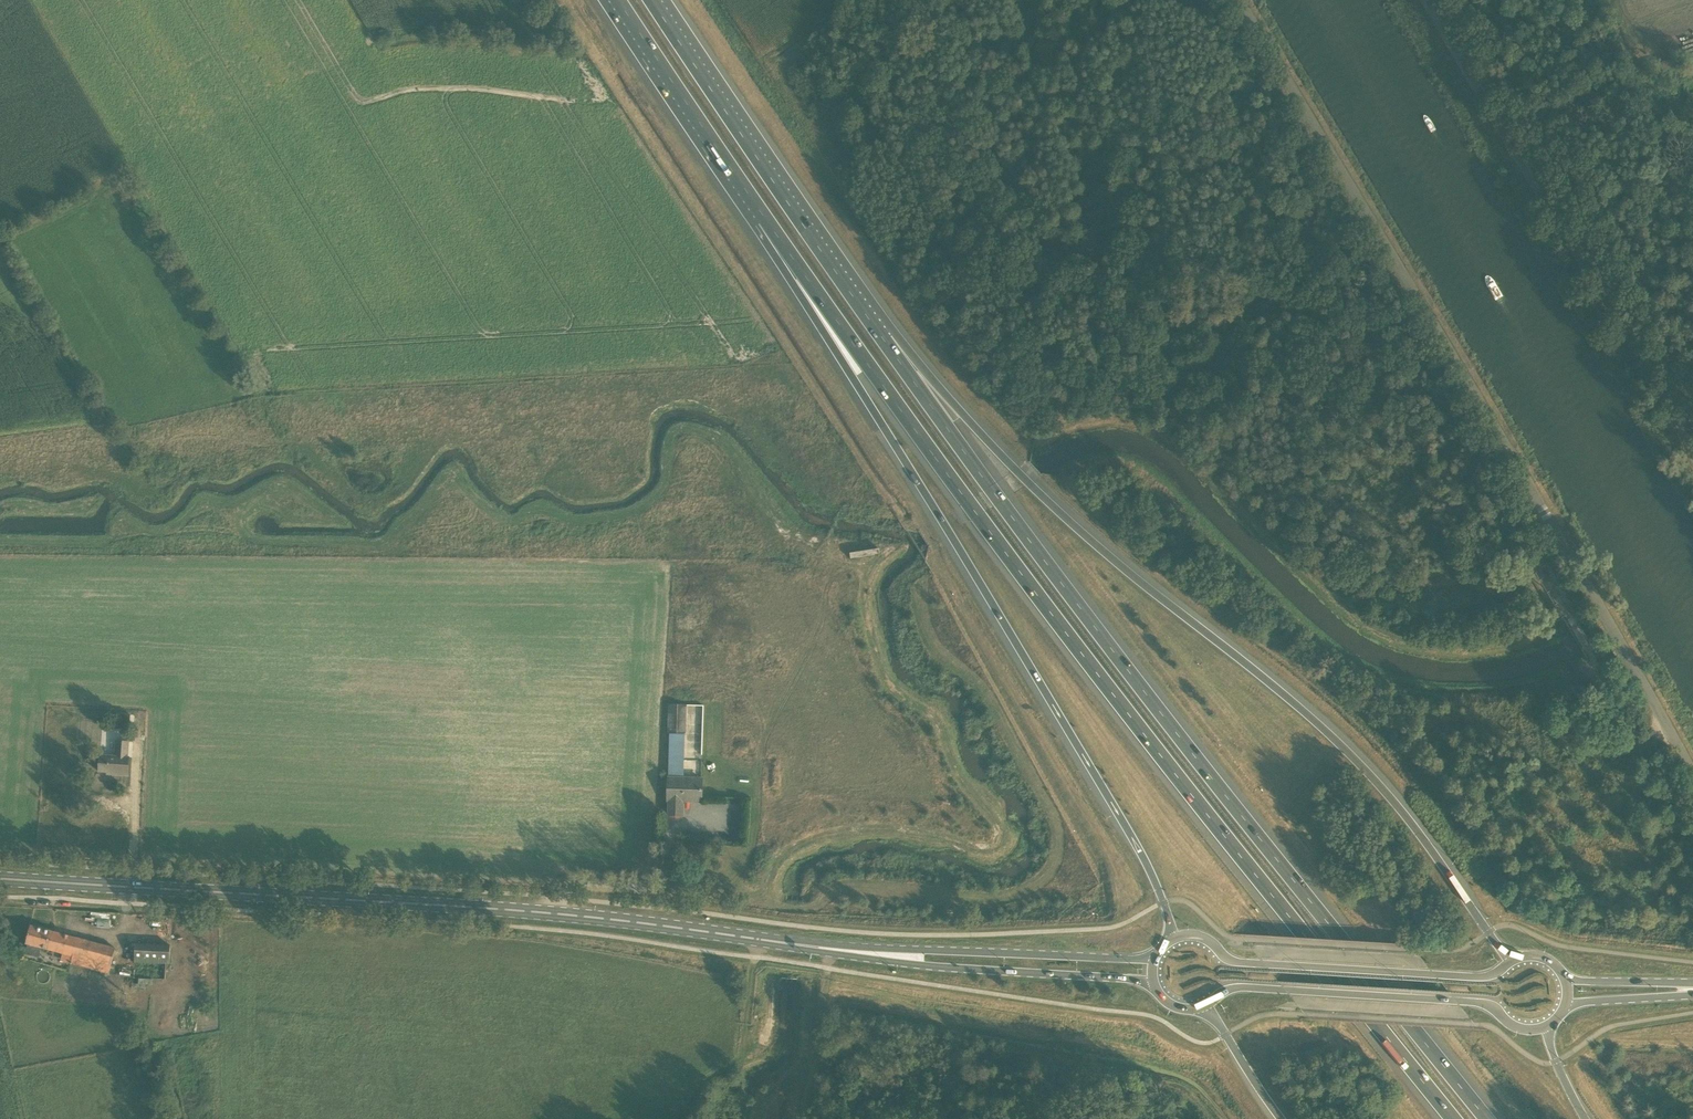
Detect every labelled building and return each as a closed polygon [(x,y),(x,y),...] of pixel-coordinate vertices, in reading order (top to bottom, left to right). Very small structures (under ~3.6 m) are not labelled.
[(668,704),(669,733),(668,733),(667,776),(681,776),(682,772),(678,771),(679,733),(687,733),(687,704),(668,704)] [(129,729),(130,714),(112,713),(112,728),(129,729)] [(100,755),(99,772),(113,773),(113,775),(128,776),(129,757),(128,757),(129,742),(116,741),(115,756),(100,755)] [(681,776),(667,776),(667,801),(669,801),(669,816),(683,816),(683,801),(701,801),(701,776),(681,776)] [(31,926),(26,943),(63,953),(61,961),(109,973),(116,948),(31,926)] [(135,944),(134,962),(169,964),(170,946),(135,944)]
